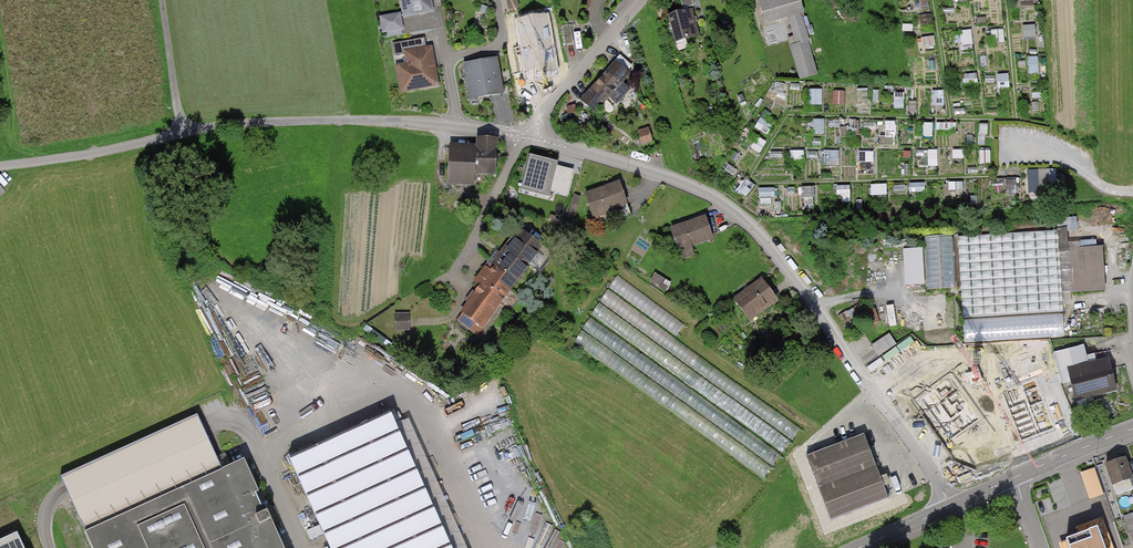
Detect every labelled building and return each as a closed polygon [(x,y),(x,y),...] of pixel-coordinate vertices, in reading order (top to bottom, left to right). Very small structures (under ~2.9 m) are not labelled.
[(401,20),(432,14),(429,0),(397,0),(401,20)] [(507,11),(517,9),(516,0),(505,0),(507,11)] [(762,28),(786,21),(793,43),(786,45),(798,82),(816,76),(797,15),(802,14),(798,0),(753,0),(762,28)] [(692,9),(664,15),(671,45),(698,39),(692,9)] [(398,13),(376,17),(379,37),(401,33),(398,13)] [(1026,36),(1037,36),(1037,23),(1026,22),(1026,36)] [(569,25),(560,26),(563,47),(572,46),(569,25)] [(972,27),(962,29),(964,43),(974,42),(972,27)] [(425,38),(392,43),(394,55),(405,54),(407,64),(395,66),(399,93),(439,86),(433,46),(426,47),(425,38)] [(499,57),(462,63),(468,101),(505,95),(499,57)] [(631,78),(613,65),(579,105),(593,118),(610,101),(617,106),(630,90),(624,85),(631,78)] [(884,143),(896,143),(896,133),(885,133),(884,143)] [(471,146),(444,145),(443,187),(471,188),(472,175),(494,175),(496,139),(472,138),(471,146)] [(560,157),(530,150),(517,191),(551,199),(553,190),(568,194),(574,170),(559,165),(560,157)] [(624,206),(615,182),(581,195),(591,219),(624,206)] [(762,200),(777,199),(776,185),(761,186),(762,200)] [(699,216),(664,229),(677,261),(692,255),(689,247),(709,240),(699,216)] [(1063,228),(953,236),(958,318),(1060,311),(1059,294),(1102,291),(1099,248),(1065,250),(1063,228)] [(478,285),(458,314),(480,330),(538,248),(515,232),(486,273),(480,269),(471,281),(478,285)] [(907,281),(927,281),(925,244),(905,245),(907,281)] [(779,300),(760,275),(730,297),(749,320),(779,300)] [(770,473),(803,424),(674,340),(687,321),(618,276),(573,345),(770,473)] [(397,311),(397,328),(411,328),(411,311),(397,311)] [(883,355),(901,342),(892,330),(874,342),(883,355)] [(1081,347),(1051,354),(1059,387),(1065,383),(1070,403),(1117,392),(1109,359),(1086,365),(1081,347)] [(950,439),(979,419),(950,379),(921,400),(950,439)] [(1054,428),(1035,380),(1003,392),(1022,441),(1054,428)] [(243,455),(224,463),(199,412),(62,472),(94,547),(284,547),(243,455)] [(330,547),(452,547),(392,417),(291,463),(330,547)] [(825,520),(881,499),(857,436),(801,458),(825,520)] [(1100,467),(1108,486),(1128,478),(1131,487),(1132,487),(1132,464),(1126,466),(1123,458),(1100,467)] [(1096,465),(1082,469),(1091,499),(1105,494),(1096,465)] [(1122,522),(1131,545),(1132,544),(1132,518),(1122,522)] [(1097,529),(1066,541),(1069,547),(1104,547),(1097,529)] [(16,533),(0,540),(0,547),(23,547),(16,533)]
